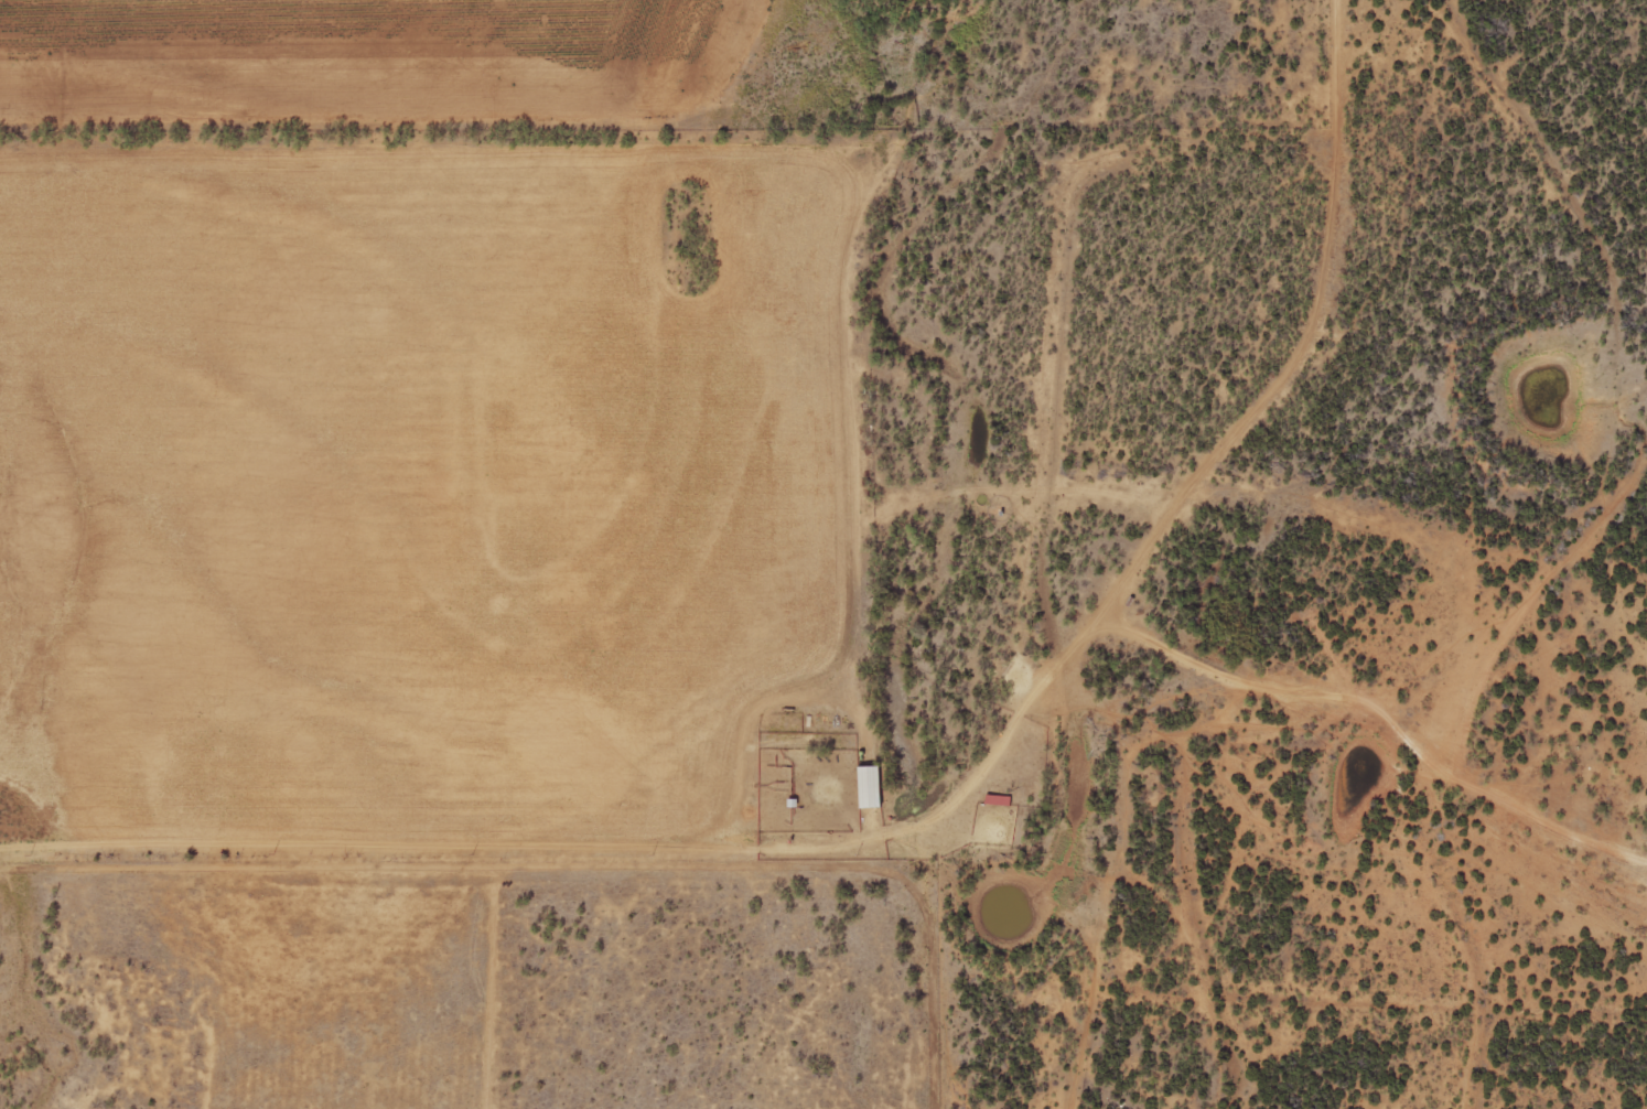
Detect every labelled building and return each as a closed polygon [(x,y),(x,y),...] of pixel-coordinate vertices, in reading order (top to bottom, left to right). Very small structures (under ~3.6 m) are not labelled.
[(856,765),(858,807),(879,807),(878,765),(856,765)]
